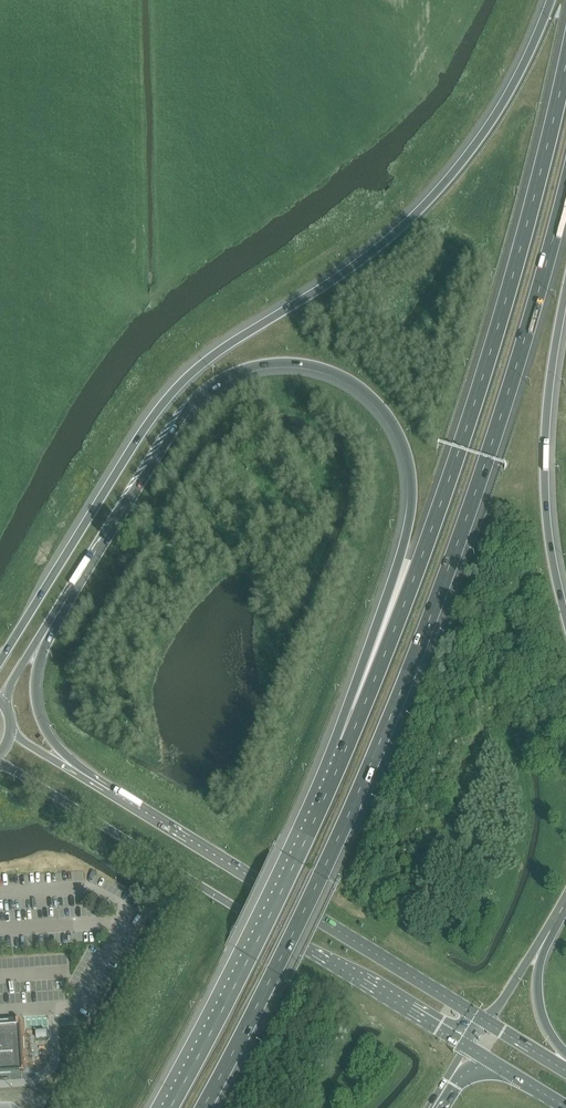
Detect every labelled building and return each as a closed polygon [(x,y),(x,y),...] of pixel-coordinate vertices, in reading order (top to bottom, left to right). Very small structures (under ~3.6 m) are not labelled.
[(9,1074),(8,1072),(24,1071),(21,1027),(21,1019),(17,1019),(0,1020),(0,1075),(9,1074)]
